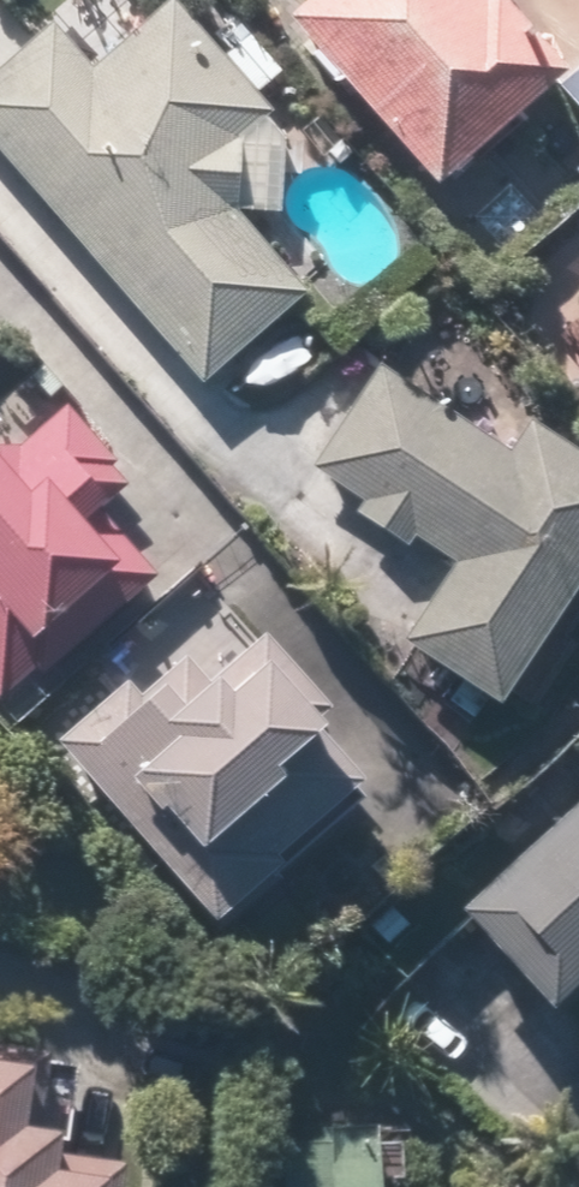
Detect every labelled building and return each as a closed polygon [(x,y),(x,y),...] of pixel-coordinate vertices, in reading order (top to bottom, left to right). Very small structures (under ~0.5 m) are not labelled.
[(0,70),(0,131),(216,376),(315,289),(244,209),(249,133),(281,105),(189,0),(173,0),(99,65),(58,19),(0,70)] [(297,11),(440,176),(567,66),(510,0),(309,0),(297,11)] [(561,82),(578,102),(578,66),(561,82)] [(509,688),(578,585),(578,445),(538,417),(518,447),(391,361),(320,466),(464,563),(419,629),(509,688)] [(13,695),(157,567),(104,507),(141,474),(70,395),(14,444),(0,428),(0,681),(13,695)] [(69,758),(223,933),(311,856),(300,844),(382,772),(338,722),(351,710),(278,628),(222,677),(195,647),(69,758)] [(473,900),(563,997),(578,983),(578,804),(473,900)] [(127,1158),(77,1154),(80,1116),(43,1112),(50,1042),(0,1038),(0,1186),(125,1186),(127,1158)] [(287,1186),(399,1186),(395,1114),(284,1119),(287,1186)]
